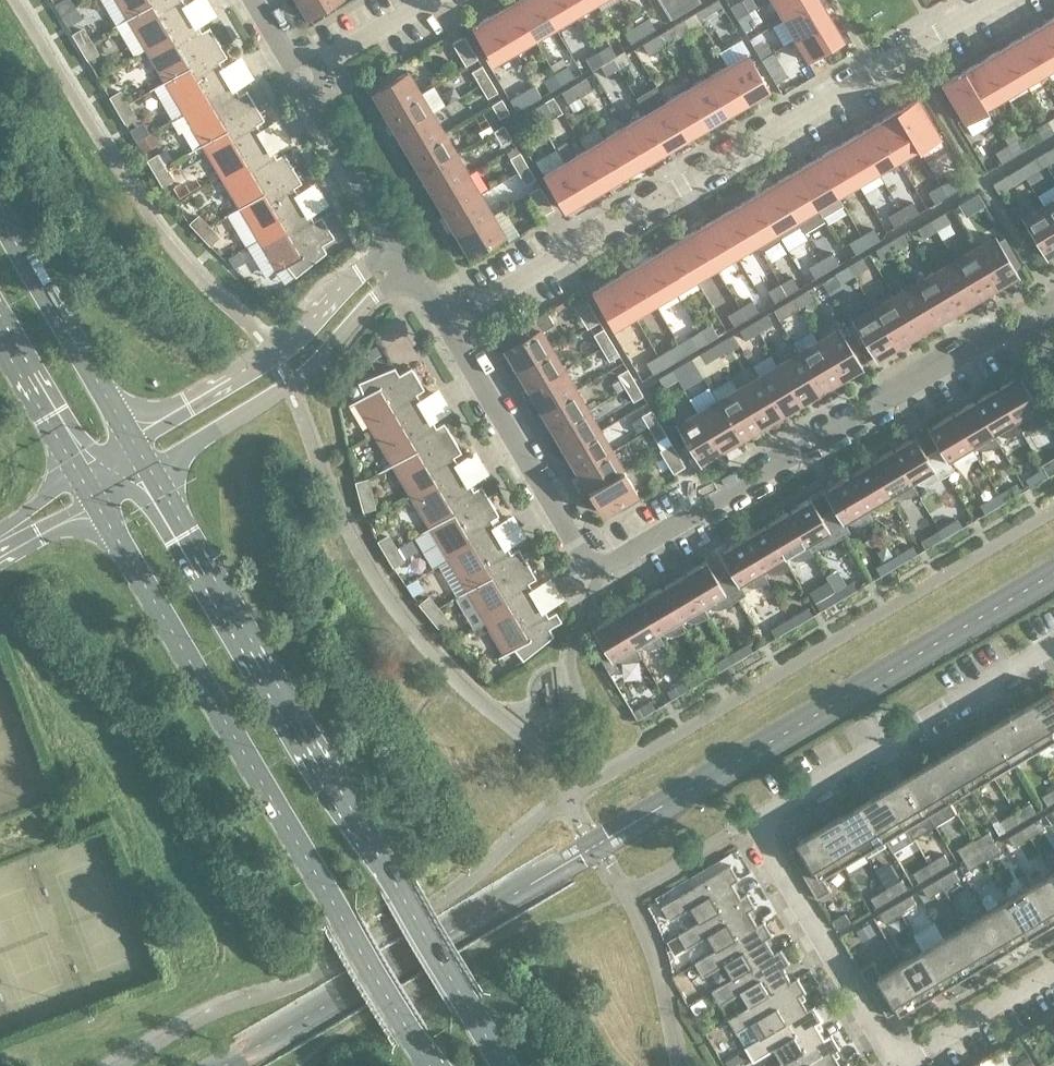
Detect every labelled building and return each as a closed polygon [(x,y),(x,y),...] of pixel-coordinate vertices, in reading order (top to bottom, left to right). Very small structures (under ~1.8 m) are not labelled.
[(127,18),(158,0),(117,0),(127,18)] [(127,18),(150,56),(173,42),(166,29),(192,14),(183,0),(158,0),(127,18)] [(310,19),(311,18),(309,16),(337,0),(298,0),(310,19)] [(540,0),(515,0),(513,1),(533,35),(553,23),(540,0)] [(567,0),(540,0),(553,23),(573,11),(567,0)] [(573,11),(592,0),(567,0),(573,11)] [(683,11),(676,0),(664,7),(671,18),(683,11)] [(676,0),(683,11),(695,4),(693,0),(676,0)] [(729,6),(737,18),(748,11),(741,0),(739,0),(729,6)] [(782,18),(813,0),(772,0),(782,18)] [(817,0),(813,0),(782,18),(794,38),(828,18),(817,0)] [(533,35),(513,1),(493,13),(513,47),(533,35)] [(713,16),(707,5),(695,12),(701,23),(713,16)] [(755,23),(748,11),(737,18),(744,30),(755,23)] [(701,23),(695,12),(682,19),(689,30),(701,23)] [(513,47),(493,13),(472,26),(492,59),(513,47)] [(201,31),(192,14),(166,29),(173,42),(150,56),(165,81),(222,47),(209,26),(201,31)] [(648,17),(636,24),(642,35),(655,28),(648,17)] [(1044,23),(1053,39),(1053,17),(1044,23)] [(840,39),(828,18),(794,38),(807,59),(840,39)] [(1044,23),(1024,35),(1044,68),(1053,62),(1053,39),(1044,23)] [(642,35),(636,24),(624,31),(630,42),(642,35)] [(83,28),(73,34),(80,46),(90,40),(83,28)] [(673,40),(666,29),(654,36),(661,47),(673,40)] [(478,58),(464,35),(452,42),(466,65),(478,58)] [(1044,68),(1024,35),(1004,47),(1024,80),(1044,68)] [(661,47),(654,36),(642,43),(648,54),(661,47)] [(97,52),(90,40),(80,46),(87,58),(97,52)] [(764,40),(753,46),(761,58),(772,52),(764,40)] [(609,44),(597,51),(604,62),(612,57),(616,55),(616,54),(609,44)] [(227,56),(222,47),(165,81),(187,119),(211,105),(203,92),(229,77),(219,61),(227,56)] [(1024,80),(1004,47),(983,59),(1003,92),(1024,80)] [(631,61),(624,49),(616,54),(616,55),(612,57),(618,68),(631,61)] [(604,62),(597,51),(585,58),(592,69),(600,64),(604,62)] [(747,52),(726,65),(746,98),(767,86),(747,52)] [(779,64),(772,52),(761,58),(768,71),(779,64)] [(618,68),(612,57),(604,62),(600,64),(606,75),(618,68)] [(1003,92),(983,59),(963,71),(986,109),(988,107),(988,106),(986,108),(984,104),(1003,92)] [(490,78),(482,65),(471,71),(479,84),(490,78)] [(567,65),(555,72),(562,83),(574,76),(567,65)] [(746,98),(726,65),(706,77),(726,110),(746,98)] [(373,91),(385,113),(420,92),(408,71),(373,91)] [(986,109),(963,71),(940,84),(941,85),(943,84),(965,120),(962,122),(963,122),(986,109)] [(562,83),(555,72),(543,79),(549,90),(562,83)] [(239,94),(229,77),(203,92),(211,105),(187,119),(202,144),(259,110),(247,89),(239,94)] [(592,88),(585,77),(573,84),(580,95),(592,88)] [(726,110),(706,77),(685,89),(705,122),(726,110)] [(498,91),(490,78),(479,84),(487,97),(498,91)] [(580,95),(573,84),(561,91),(567,102),(580,95)] [(705,122),(685,89),(665,101),(685,134),(705,122)] [(120,91),(110,97),(117,109),(127,103),(120,91)] [(432,112),(420,92),(385,113),(397,133),(432,112)] [(522,92),(510,99),(516,110),(529,103),(522,92)] [(919,97),(896,110),(919,148),(942,135),(941,134),(939,135),(917,99),(920,97),(919,97)] [(510,112),(502,98),(492,104),(500,118),(510,112)] [(551,112),(545,101),(533,108),(539,119),(551,112)] [(685,134),(665,101),(645,113),(665,146),(685,134)] [(134,115),(127,103),(117,109),(124,121),(134,115)] [(539,119),(533,108),(521,115),(527,126),(539,119)] [(264,119),(259,110),(202,144),(224,182),(248,168),(241,155),(266,140),(256,124),(264,119)] [(919,148),(896,110),(876,122),(896,156),(916,144),(918,148),(916,149),(916,150),(919,148)] [(444,132),(432,112),(397,133),(409,153),(444,132)] [(665,146),(645,113),(625,125),(645,158),(665,146)] [(1048,120),(1036,128),(1042,139),(1053,132),(1053,130),(1048,120)] [(896,156),(876,122),(856,134),(876,168),(896,156)] [(512,138),(504,124),(494,130),(502,144),(512,138)] [(645,158),(625,125),(604,137),(624,170),(645,158)] [(456,153),(444,132),(409,153),(421,173),(456,153)] [(876,168),(856,134),(836,146),(855,180),(876,168)] [(624,170),(604,137),(584,149),(604,182),(624,170)] [(1020,137),(1007,145),(1014,156),(1026,148),(1020,137)] [(276,157),(266,140),(241,155),(248,168),(224,182),(239,207),(296,173),(284,152),(276,157)] [(1014,156),(1007,145),(995,152),(1002,163),(1014,156)] [(855,180),(836,146),(815,158),(835,192),(855,180)] [(604,182),(584,149),(564,161),(584,194),(604,182)] [(528,165),(520,151),(510,157),(518,171),(528,165)] [(468,173),(456,153),(421,173),(433,194),(468,173)] [(157,154),(147,160),(154,172),(164,166),(157,154)] [(835,192),(815,158),(795,170),(815,204),(835,192)] [(1039,168),(1034,159),(1020,167),(1026,176),(1039,168)] [(584,194),(564,161),(543,173),(563,207),(584,194)] [(536,178),(528,165),(518,171),(526,184),(536,178)] [(171,178),(164,166),(154,172),(161,184),(171,178)] [(1026,176),(1020,167),(1007,175),(1012,184),(1026,176)] [(815,204),(795,170),(775,182),(795,216),(815,204)] [(302,182),(296,173),(239,207),(262,245),(285,231),(278,218),(304,203),(294,187),(302,182)] [(480,193),(468,173),(433,194),(445,214),(480,193)] [(952,177),(940,184),(947,196),(959,188),(952,177)] [(795,216),(775,182),(755,194),(774,228),(795,216)] [(947,196),(940,184),(928,192),(935,203),(947,196)] [(554,208),(540,185),(528,192),(542,215),(554,208)] [(983,202),(977,192),(964,200),(969,210),(983,202)] [(492,213),(480,193),(445,214),(457,234),(492,213)] [(774,228),(755,194),(734,206),(754,240),(774,228)] [(1043,206),(1053,224),(1053,200),(1043,206)] [(912,201),(900,208),(906,219),(918,212),(912,201)] [(314,220),(304,203),(278,218),(285,231),(262,245),(277,271),(287,265),(296,276),(327,252),(322,244),(334,237),(321,215),(314,220)] [(754,240),(734,206),(714,218),(734,252),(754,240)] [(1043,206),(1023,219),(1044,255),(1053,249),(1053,224),(1043,206)] [(906,219),(900,208),(888,216),(894,227),(906,219)] [(950,221),(944,212),(930,220),(936,229),(950,221)] [(505,235),(492,213),(457,234),(470,255),(505,235)] [(199,215),(190,223),(199,233),(208,225),(199,215)] [(734,252),(714,218),(694,230),(714,264),(734,252)] [(936,229),(930,220),(917,228),(923,237),(936,229)] [(217,235),(208,225),(199,233),(208,243),(217,235)] [(873,228),(861,235),(868,246),(880,239),(873,228)] [(714,264),(694,230),(674,242),(694,276),(714,264)] [(908,242),(902,233),(888,241),(894,250),(908,242)] [(868,246),(861,235),(849,242),(855,253),(868,246)] [(996,236),(975,248),(996,284),(1017,272),(996,236)] [(894,250),(888,241),(875,249),(881,258),(894,250)] [(694,276),(674,242),(653,254),(673,288),(694,276)] [(996,284),(975,248),(954,260),(976,296),(996,284)] [(833,252),(821,259),(827,270),(839,263),(833,252)] [(673,288),(653,254),(633,266),(653,300),(673,288)] [(867,266),(862,257),(848,265),(854,274),(867,266)] [(827,270),(821,259),(808,266),(815,277),(827,270)] [(976,296),(954,260),(934,272),(955,308),(976,296)] [(854,274),(848,265),(835,273),(840,282),(854,274)] [(653,300),(633,266),(613,278),(633,312),(653,300)] [(955,308),(934,272),(914,284),(935,320),(955,308)] [(792,276),(780,283),(787,294),(799,287),(792,276)] [(633,312),(613,278),(590,292),(590,293),(593,291),(612,324),(609,325),(610,326),(633,312)] [(787,294),(780,283),(768,290),(774,301),(787,294)] [(935,320),(914,284),(894,296),(915,332),(935,320)] [(813,299),(807,289),(794,297),(799,307),(813,299)] [(915,332),(894,296),(873,308),(895,344),(915,332)] [(599,320),(585,297),(573,304),(587,327),(599,320)] [(799,307),(794,297),(780,305),(786,315),(799,307)] [(752,300),(740,307),(746,318),(758,311),(752,300)] [(746,318),(740,307),(727,314),(734,325),(746,318)] [(895,344),(873,308),(852,321),(874,357),(895,344)] [(772,323),(767,313),(753,321),(759,331),(772,323)] [(759,331),(753,321),(740,329),(745,339),(759,331)] [(712,324),(699,331),(706,342),(718,335),(712,324)] [(503,346),(517,369),(552,349),(540,327),(506,347),(505,345),(503,346)] [(611,341),(603,327),(593,333),(601,347),(611,341)] [(840,328),(819,341),(840,377),(861,364),(840,328)] [(706,342),(699,331),(687,338),(693,349),(706,342)] [(732,347),(726,337),(713,345),(718,355),(732,347)] [(619,354),(611,341),(601,347),(609,360),(619,354)] [(840,377),(819,341),(799,353),(820,389),(840,377)] [(718,355),(713,345),(699,353),(705,363),(718,355)] [(671,348),(659,355),(665,366),(677,359),(671,348)] [(564,369),(552,349),(517,369),(529,390),(564,369)] [(820,389),(799,353),(778,365),(800,401),(820,389)] [(665,366),(659,355),(646,362),(653,373),(665,366)] [(691,371),(686,361),(672,369),(678,379),(691,371)] [(800,401),(778,365),(758,377),(780,413),(800,401)] [(354,400),(370,427),(393,412),(401,425),(426,410),(416,393),(424,388),(411,367),(399,374),(395,366),(358,382),(364,395),(354,400)] [(635,381),(627,368),(617,374),(625,387),(635,381)] [(576,389),(564,369),(529,390),(541,410),(576,389)] [(678,379),(672,369),(659,377),(664,387),(678,379)] [(1019,373),(996,387),(1015,420),(1016,420),(1022,416),(1026,418),(1030,420),(1034,420),(1039,418),(1042,416),(1043,417),(1051,412),(1037,388),(1030,392),(1019,373)] [(780,413),(758,377),(738,389),(759,425),(780,413)] [(643,394),(635,381),(625,387),(633,401),(643,394)] [(1015,420),(996,387),(973,401),(993,434),(993,433),(999,430),(1003,432),(1007,433),(1012,433),(1016,432),(1020,429),(1020,430),(1022,430),(1016,420),(1015,420)] [(588,409),(576,389),(541,410),(553,430),(588,409)] [(759,425),(738,389),(718,401),(739,437),(759,425)] [(739,437),(718,401),(697,413),(719,449),(739,437)] [(993,434),(973,401),(951,414),(970,447),(971,447),(977,443),(980,445),(985,447),(989,447),(993,445),(997,443),(998,444),(999,443),(993,433),(993,434)] [(659,422),(651,408),(641,414),(649,428),(659,422)] [(600,430),(588,409),(553,430),(565,450),(600,430)] [(436,426),(426,410),(401,425),(393,412),(370,427),(392,464),(449,430),(444,422),(436,426)] [(719,449),(697,413),(677,425),(698,461),(719,449)] [(970,447),(951,414),(927,428),(938,446),(932,450),(946,474),(954,470),(948,460),(954,456),(958,459),(962,460),(967,460),(971,458),(975,456),(975,457),(977,456),(971,447),(970,447)] [(667,435),(659,422),(649,428),(657,441),(667,435)] [(461,451),(449,430),(392,464),(407,490),(431,475),(438,488),(463,473),(454,456),(461,451)] [(612,450),(600,430),(565,450),(577,471),(612,450)] [(914,435),(891,449),(911,482),(917,478),(921,481),(925,482),(930,482),(934,480),(938,478),(938,479),(946,474),(932,450),(925,454),(914,435)] [(685,465),(671,442),(659,449),(673,472),(685,465)] [(911,482),(891,449),(869,462),(888,496),(889,495),(895,492),(898,494),(903,495),(907,495),(911,494),(915,491),(916,492),(917,492),(911,482)] [(624,470),(612,450),(577,471),(589,491),(624,470)] [(1041,464),(1043,467),(1048,475),(1053,472),(1053,456),(1041,464)] [(888,496),(869,462),(846,476),(866,509),(866,508),(872,505),(876,507),(880,509),(885,508),(889,507),(893,505),(893,506),(895,505),(889,495),(888,496)] [(1048,475),(1043,467),(1025,478),(1030,486),(1048,475)] [(637,491),(624,470),(589,491),(602,512),(637,491)] [(473,489),(463,473),(438,488),(431,475),(407,490),(429,527),(486,493),(481,485),(473,489)] [(866,509),(846,476),(823,490),(834,508),(828,512),(842,536),(850,532),(844,522),(850,518),(853,521),(858,522),(862,522),(866,520),(870,518),(871,519),(872,518),(866,508),(866,509)] [(366,479),(355,482),(359,496),(370,493),(366,479)] [(1017,483),(998,494),(1003,502),(1021,491),(1017,483)] [(373,506),(370,493),(359,496),(362,509),(373,506)] [(499,514),(486,493),(429,527),(444,553),(468,538),(475,551),(501,536),(493,523),(499,519),(497,515),(499,514)] [(1003,502),(998,494),(980,505),(985,513),(1003,502)] [(810,497),(787,511),(806,544),(807,544),(813,540),(816,542),(821,544),(825,544),(829,542),(833,540),(834,541),(842,536),(828,512),(821,516),(810,497)] [(806,544),(787,511),(764,524),(784,557),(790,553),(794,556),(798,557),(803,557),(807,556),(811,553),(812,554),(813,554),(807,544),(806,544)] [(957,518),(939,529),(943,537),(962,526),(957,518)] [(373,521),(369,523),(373,532),(378,530),(373,521)] [(784,557),(764,524),(742,538),(761,571),(762,570),(768,567),(771,569),(776,570),(780,570),(784,569),(788,567),(789,568),(790,567),(784,557)] [(943,537),(939,529),(920,540),(925,548),(943,537)] [(388,535),(378,541),(385,553),(395,547),(388,535)] [(511,552),(501,536),(475,551),(468,538),(444,553),(467,590),(524,556),(519,548),(511,552)] [(761,571),(742,538),(719,551),(730,570),(723,574),(737,598),(745,594),(739,584),(745,580),(749,582),(753,584),(758,584),(762,582),(766,580),(767,581),(768,580),(762,570),(761,571)] [(912,545),(894,556),(899,564),(917,553),(912,545)] [(402,559),(395,547),(385,553),(392,565),(402,559)] [(536,577),(524,556),(467,590),(482,616),(505,601),(513,614),(538,599),(528,582),(536,577)] [(899,564),(894,556),(876,567),(880,575),(899,564)] [(706,559),(682,573),(702,606),(703,606),(709,602),(712,604),(716,606),(721,606),(725,604),(729,602),(730,603),(737,598),(723,574),(717,578),(706,559)] [(702,606),(682,573),(660,586),(679,619),(680,619),(686,615),(690,618),(694,619),(698,619),(703,617),(707,615),(707,616),(708,615),(703,606),(702,606)] [(852,580),(834,591),(839,599),(857,588),(852,580)] [(679,619),(660,586),(637,600),(657,633),(658,632),(664,629),(667,631),(671,632),(676,632),(680,631),(684,628),(685,630),(686,629),(680,619),(679,619)] [(839,599),(834,591),(816,602),(820,610),(839,599)] [(428,597),(419,604),(428,615),(437,607),(428,597)] [(548,615),(538,599),(513,614),(505,601),(482,616),(504,654),(514,648),(523,660),(554,635),(549,627),(561,620),(556,611),(548,615)] [(657,633),(637,600),(615,613),(634,646),(635,646),(641,642),(645,644),(649,646),(653,646),(658,644),(662,642),(662,643),(663,642),(658,632),(657,633)] [(446,618),(437,607),(428,615),(437,626),(446,618)] [(807,607),(789,618),(794,626),(812,615),(807,607)] [(634,646),(615,613),(592,627),(603,645),(595,650),(610,674),(618,669),(613,659),(619,655),(622,658),(626,659),(631,659),(635,657),(639,655),(640,656),(641,655),(635,646),(634,646)] [(794,626),(789,618),(771,629),(775,637),(794,626)] [(748,642),(730,653),(734,661),(753,650),(748,642)] [(734,661),(730,653),(711,664),(716,672),(734,661)] [(703,669),(685,680),(689,688),(708,677),(703,669)] [(689,688),(685,680),(666,690),(671,698),(689,688)] [(1036,699),(1053,730),(1053,689),(1040,697),(1036,699)] [(1036,699),(1031,702),(1014,712),(1037,750),(1053,740),(1053,730),(1036,699)] [(650,700),(632,711),(637,719),(655,708),(650,700)] [(1037,750),(1014,712),(998,722),(993,725),(1015,763),(1037,750)] [(1015,763),(993,725),(988,728),(972,738),(994,775),(1015,763)] [(994,775),(972,738),(955,748),(950,750),(973,788),(994,775)] [(973,788),(950,750),(945,753),(929,763),(951,801),(973,788)] [(951,801),(929,763),(912,773),(907,776),(929,814),(951,801)] [(929,814),(907,776),(902,779),(886,789),(908,826),(929,814)] [(1042,795),(1048,805),(1053,801),(1053,788),(1042,795)] [(908,826),(886,789),(869,798),(864,801),(887,839),(908,826)] [(887,839),(864,801),(859,804),(843,814),(865,852),(887,839)] [(1031,802),(1015,811),(1021,821),(1037,812),(1031,802)] [(1021,821),(1015,811),(1000,820),(1005,830),(1021,821)] [(865,852),(843,814),(827,824),(821,827),(844,864),(865,852)] [(1046,828),(1040,818),(1025,827),(1030,837),(1046,828)] [(844,864),(821,827),(817,829),(799,840),(801,844),(796,847),(790,850),(818,898),(832,890),(824,876),(844,864)] [(1030,837),(1025,827),(1009,836),(1015,846),(1030,837)] [(990,831),(974,840),(980,849),(995,840),(990,831)] [(980,849),(974,840),(959,849),(964,859),(980,849)] [(1001,850),(995,840),(980,849),(986,859),(1001,850)] [(986,859),(980,849),(964,859),(970,868),(986,859)] [(945,853),(929,862),(935,872),(951,863),(945,853)] [(935,872),(929,862),(914,871),(920,881),(935,872)] [(692,907),(700,921),(701,922),(742,897),(742,896),(735,885),(733,882),(740,879),(732,864),(662,905),(671,920),(692,907)] [(960,879),(954,869),(939,878),(945,888),(960,879)] [(1052,873),(1030,885),(1053,923),(1053,922),(1053,876),(1052,873)] [(902,878),(887,888),(892,898),(908,888),(902,878)] [(945,888),(939,878),(923,887),(929,897),(945,888)] [(1053,923),(1030,885),(1009,898),(1031,936),(1047,927),(1053,923)] [(892,898),(887,888),(871,897),(877,907),(892,898)] [(748,892),(742,896),(742,897),(701,922),(700,921),(679,933),(680,934),(683,941),(687,948),(708,935),(717,949),(717,950),(759,925),(758,924),(751,912),(750,911),(757,907),(748,892)] [(917,904),(911,894),(896,903),(902,913),(917,904)] [(1031,936),(1009,898),(987,911),(1010,949),(1016,945),(1031,936)] [(902,913),(896,903),(880,912),(886,922),(902,913)] [(1010,949),(987,911),(966,924),(988,961),(1004,952),(1010,949)] [(834,919),(840,929),(852,922),(846,912),(834,919)] [(765,921),(758,924),(759,925),(717,950),(717,949),(696,962),(704,976),(725,963),(733,977),(734,978),(776,954),(775,953),(768,941),(767,939),(773,935),(765,921)] [(988,961),(966,924),(944,936),(965,970),(967,974),(973,970),(988,961)] [(679,933),(668,940),(672,948),(683,941),(680,934),(679,933)] [(965,970),(944,936),(923,949),(945,987),(961,978),(967,974),(965,970)] [(782,949),(775,953),(776,954),(734,978),(733,977),(712,990),(721,1004),(742,992),(750,1005),(751,1006),(792,982),(792,981),(785,969),(783,967),(790,963),(782,949)] [(945,987),(923,949),(902,962),(922,996),(924,999),(930,996),(945,987)] [(873,960),(860,968),(888,1016),(898,1010),(899,1009),(902,1013),(918,1003),(924,999),(922,996),(902,962),(882,974),(873,960)] [(798,977),(792,981),(792,982),(751,1006),(750,1005),(729,1018),(737,1032),(747,1026),(756,1040),(767,1034),(767,1035),(809,1010),(808,1009),(802,997),(800,995),(807,991),(798,977)] [(703,996),(692,1003),(697,1012),(709,1006),(703,996)] [(815,1005),(808,1009),(809,1010),(767,1035),(767,1034),(756,1040),(746,1046),(754,1061),(775,1048),(784,1062),(784,1063),(826,1038),(825,1037),(818,1026),(817,1024),(824,1020),(816,1006),(815,1005)] [(825,1037),(826,1038),(784,1063),(784,1062),(777,1065),(842,1065),(835,1054),(834,1052),(840,1048),(832,1034),(825,1037)] [(732,1038),(717,1047),(723,1056),(738,1047),(732,1038)] [(726,1061),(729,1065),(735,1065),(743,1061),(739,1053),(726,1061)]
